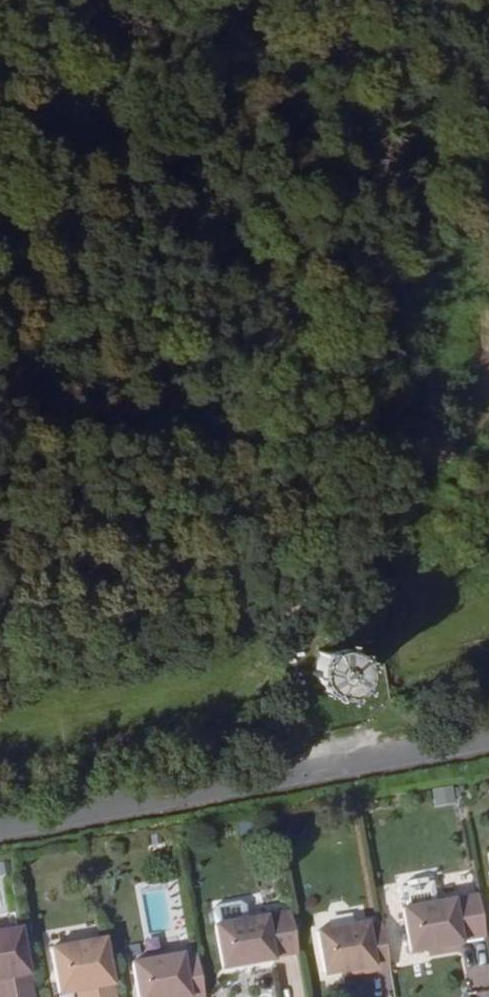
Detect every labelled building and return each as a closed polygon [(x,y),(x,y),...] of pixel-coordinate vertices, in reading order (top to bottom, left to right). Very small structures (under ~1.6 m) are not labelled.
[(325,683),(322,679),(320,677),(313,673),(310,673),(305,673),(300,674),(297,675),(291,680),(288,684),(286,689),(286,697),(287,703),(290,707),(294,711),(298,714),(306,716),(309,716),(314,714),(316,713),(323,708),(326,704),(327,701),(328,699),(328,693),(328,688),(325,683)] [(430,788),(433,805),(453,802),(450,785),(430,788)] [(486,937),(479,897),(403,911),(410,953),(464,944),(464,941),(486,937)] [(298,952),(291,913),(215,927),(223,969),(277,959),(276,957),(298,952)] [(390,967),(382,923),(367,925),(367,923),(315,932),(322,974),(342,970),(343,975),(390,967)] [(22,931),(0,935),(0,978),(1,978),(2,987),(0,990),(0,996),(34,996),(22,931)] [(106,941),(52,951),(60,993),(78,989),(85,988),(87,996),(117,996),(106,941)] [(197,956),(183,958),(182,956),(130,965),(136,996),(204,996),(197,956)] [(79,996),(87,996),(85,988),(78,990),(79,996)]
